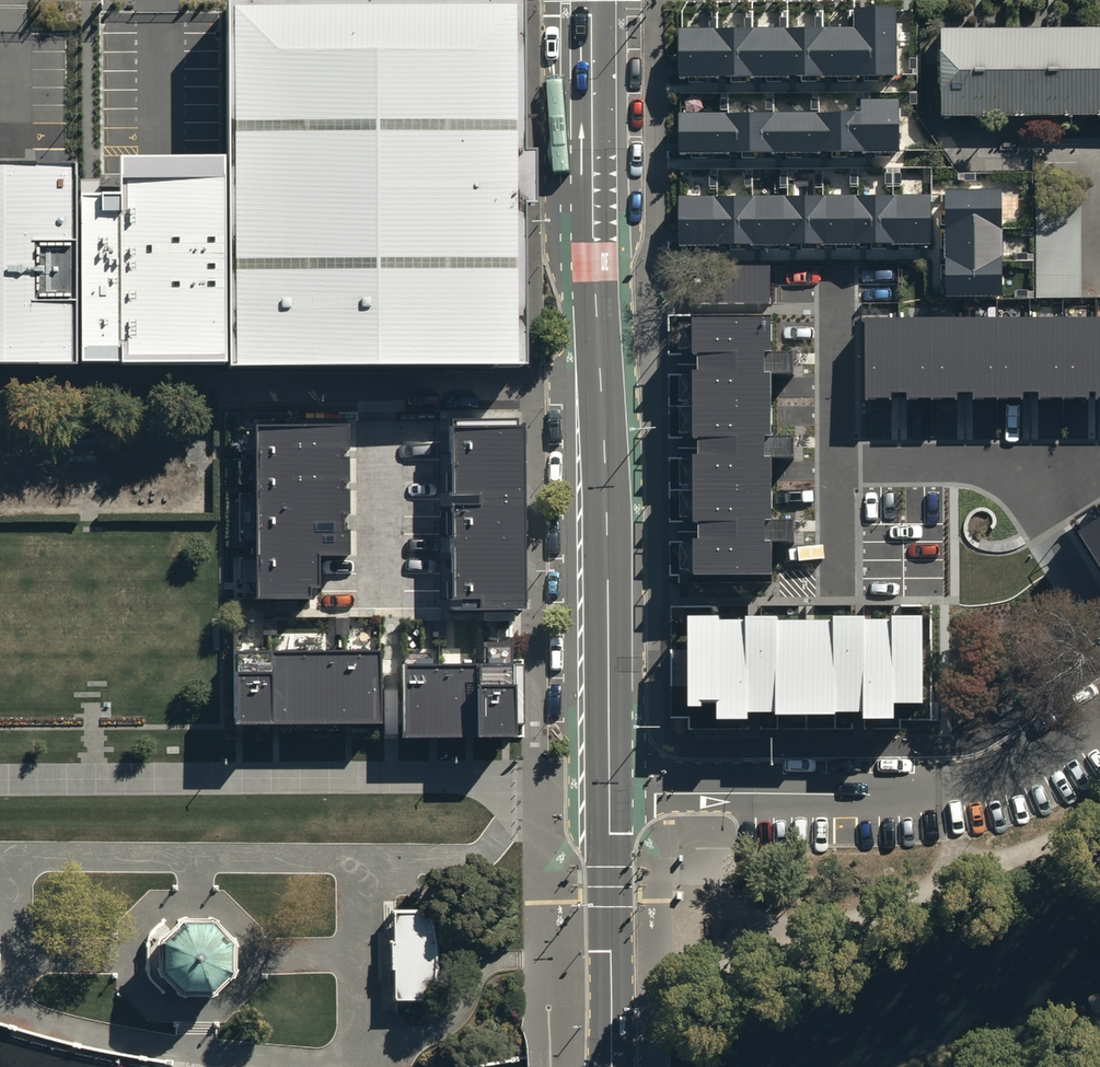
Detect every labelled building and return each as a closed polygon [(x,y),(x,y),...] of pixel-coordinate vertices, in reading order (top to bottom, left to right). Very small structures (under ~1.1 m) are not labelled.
[(225,11),(226,177),(227,366),(227,369),(522,367),(521,204),(532,204),(532,149),(521,149),(520,0),(225,0),(225,11)] [(678,28),(678,78),(897,77),(897,7),(854,7),(854,26),(678,28)] [(941,31),(941,112),(1099,112),(1099,30),(941,31)] [(861,111),(679,113),(679,154),(898,151),(898,99),(861,100),(861,111)] [(76,367),(75,190),(76,162),(0,162),(0,367),(76,367)] [(227,366),(226,177),(119,178),(119,190),(75,190),(76,367),(227,366)] [(998,193),(942,193),(943,299),(998,299),(998,193)] [(927,245),(926,195),(675,198),(676,248),(927,245)] [(1082,202),(1037,203),(1038,300),(1083,300),(1082,202)] [(770,303),(770,265),(690,266),(690,304),(770,303)] [(771,315),(691,315),(693,574),(771,574),(771,540),(793,540),(792,520),(771,520),(771,456),(793,456),(793,435),(771,435),(771,374),(794,374),(794,350),(771,350),(771,315)] [(864,318),(865,400),(1099,398),(1099,316),(864,318)] [(512,415),(445,415),(447,597),(471,597),(471,609),(521,609),(520,425),(512,425),(512,415)] [(344,423),(251,424),(252,598),(307,598),(307,586),(316,586),(316,552),(345,552),(344,423)] [(1078,532),(1099,566),(1099,518),(1078,532)] [(719,615),(686,615),(687,707),(701,706),(701,702),(716,701),(716,719),(748,719),(748,712),(774,712),(774,715),(835,715),(835,712),(863,712),(863,719),(893,719),(893,702),(922,702),(921,615),(892,616),(892,619),(865,619),(865,616),(833,616),(833,620),(777,620),(777,616),(745,616),(745,620),(719,621),(719,615)] [(514,640),(484,640),(485,662),(402,663),(404,737),(516,735),(514,640)] [(235,724),(382,723),(382,650),(234,651),(235,724)] [(441,1002),(438,907),(393,908),(394,939),(388,940),(389,973),(395,972),(396,1003),(398,1003),(441,1002)] [(211,919),(177,920),(156,944),(156,976),(178,998),(210,999),(235,976),(234,943),(211,919)]
